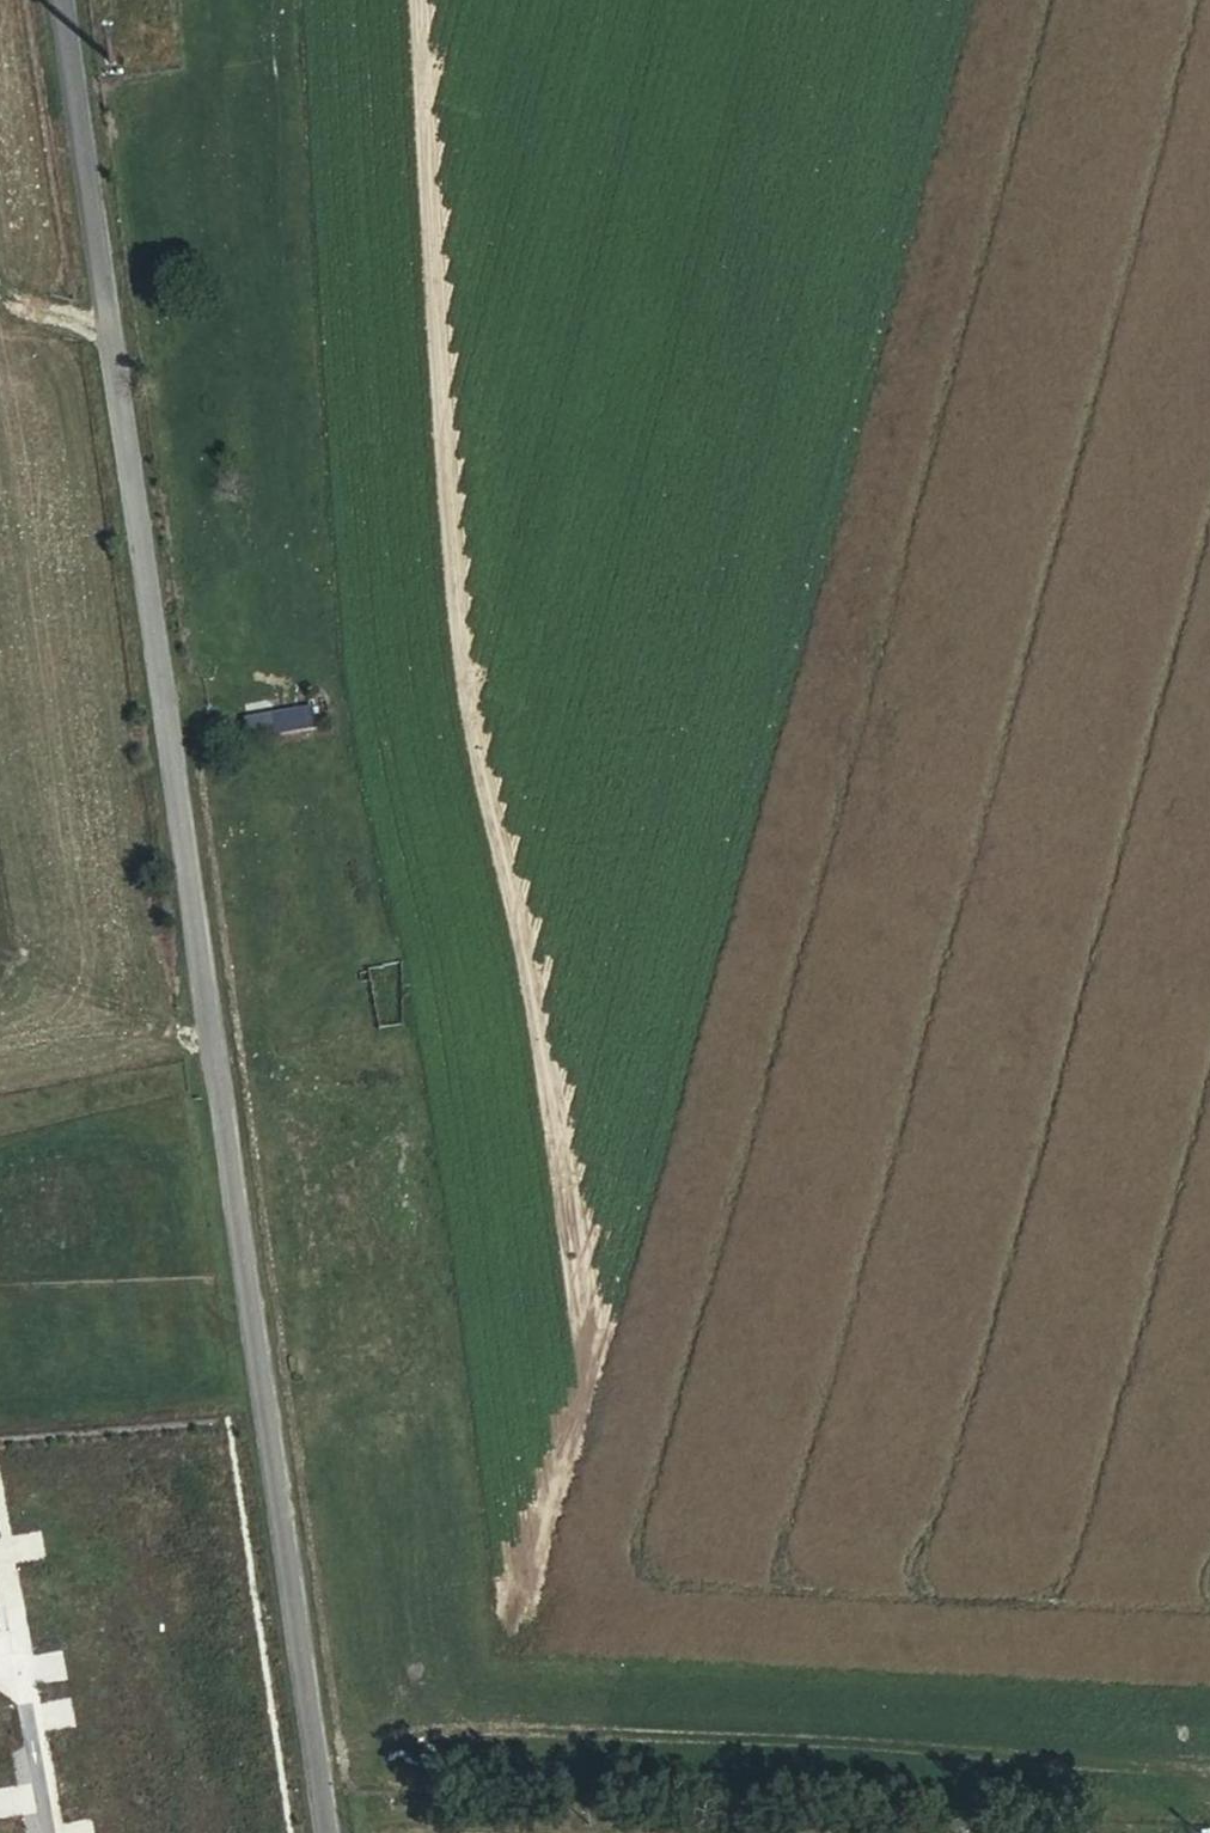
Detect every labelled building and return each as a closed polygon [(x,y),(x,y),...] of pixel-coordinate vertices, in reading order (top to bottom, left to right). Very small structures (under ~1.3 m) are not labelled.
[(246,717),(251,739),(320,724),(315,702),(246,717)]
